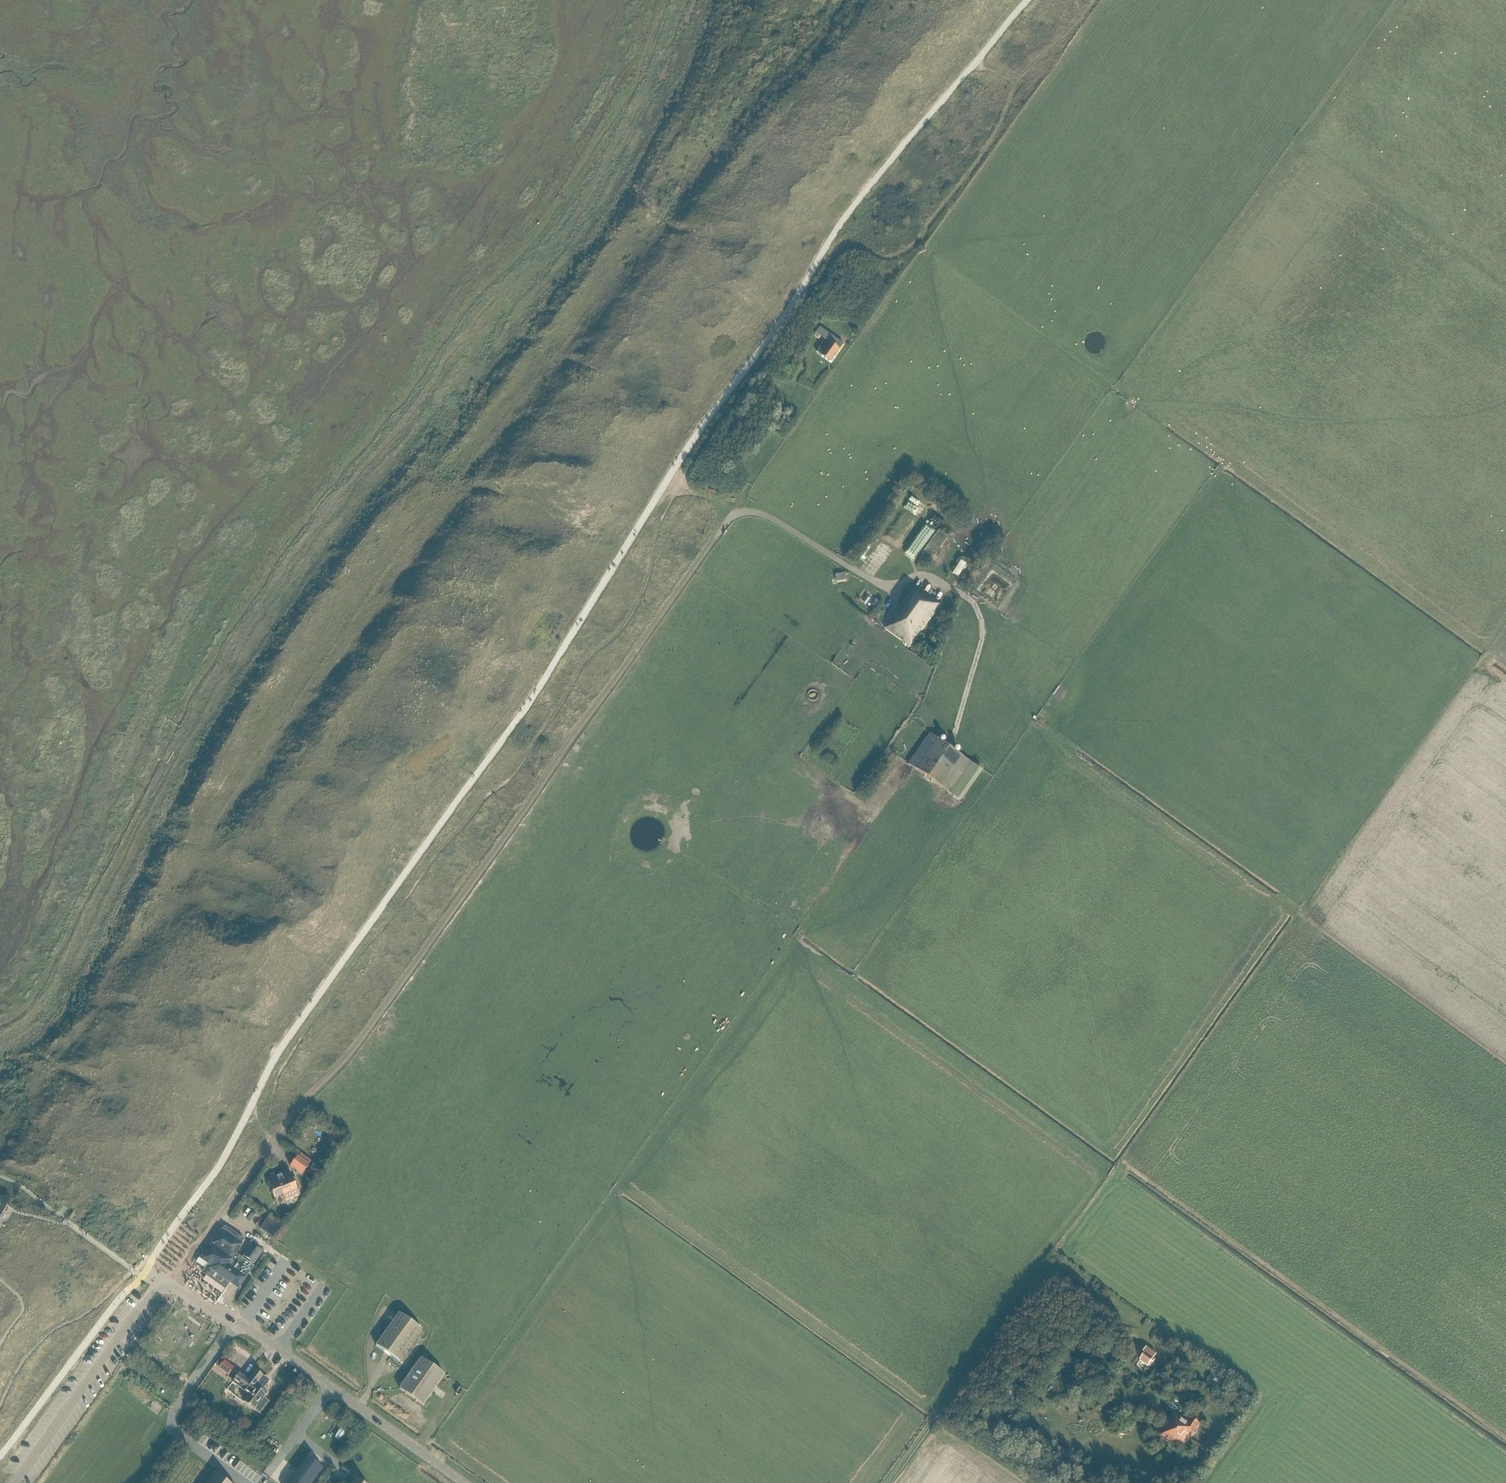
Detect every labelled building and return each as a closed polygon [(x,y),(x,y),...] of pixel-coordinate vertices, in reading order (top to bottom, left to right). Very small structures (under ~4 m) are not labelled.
[(843,346),(825,333),(820,329),(814,337),(819,340),(821,338),(826,341),(816,353),(830,363),(843,346)] [(940,532),(921,557),(930,564),(949,539),(940,532)] [(845,573),(835,575),(837,583),(846,581),(845,573)] [(898,612),(885,630),(910,648),(941,606),(916,588),(903,606),(905,608),(901,614),(898,612)] [(931,736),(909,766),(949,795),(961,805),(983,772),(971,765),(969,764),(931,736)] [(307,1118),(304,1123),(314,1130),(317,1125),(307,1118)] [(296,1158),(289,1167),(302,1175),(311,1161),(301,1154),(297,1159),(296,1158)] [(313,1164),(310,1168),(316,1173),(320,1168),(313,1164)] [(288,1170),(266,1180),(275,1199),(284,1195),(287,1201),(299,1195),(294,1184),(297,1183),(295,1177),(292,1179),(288,1170)] [(309,1173),(304,1179),(310,1183),(314,1176),(309,1173)] [(281,1229),(278,1227),(272,1223),(265,1233),(273,1239),(281,1229)] [(199,1258),(196,1263),(205,1269),(202,1272),(206,1275),(205,1276),(205,1277),(224,1290),(229,1283),(237,1289),(251,1268),(235,1256),(245,1241),(224,1227),(202,1259),(199,1258)] [(251,1246),(243,1258),(252,1264),(261,1253),(251,1246)] [(398,1313),(375,1346),(398,1362),(421,1330),(398,1313)] [(1153,1364),(1155,1361),(1153,1359),(1150,1357),(1153,1353),(1146,1348),(1143,1353),(1145,1354),(1140,1361),(1148,1367),(1151,1362),(1153,1364)] [(228,1376),(234,1368),(224,1361),(223,1362),(219,1359),(215,1364),(219,1368),(218,1369),(228,1376)] [(420,1359),(399,1389),(423,1407),(445,1375),(420,1359)] [(239,1375),(233,1384),(249,1395),(244,1402),(255,1411),(260,1414),(268,1403),(263,1399),(268,1394),(261,1389),(267,1380),(255,1371),(248,1381),(239,1375)] [(1162,1430),(1158,1436),(1167,1442),(1165,1444),(1172,1448),(1173,1446),(1181,1452),(1199,1426),(1192,1421),(1190,1424),(1176,1414),(1178,1411),(1171,1406),(1168,1410),(1173,1414),(1166,1425),(1160,1422),(1157,1427),(1162,1430)] [(289,1482),(313,1482),(323,1469),(307,1458),(289,1482)]
